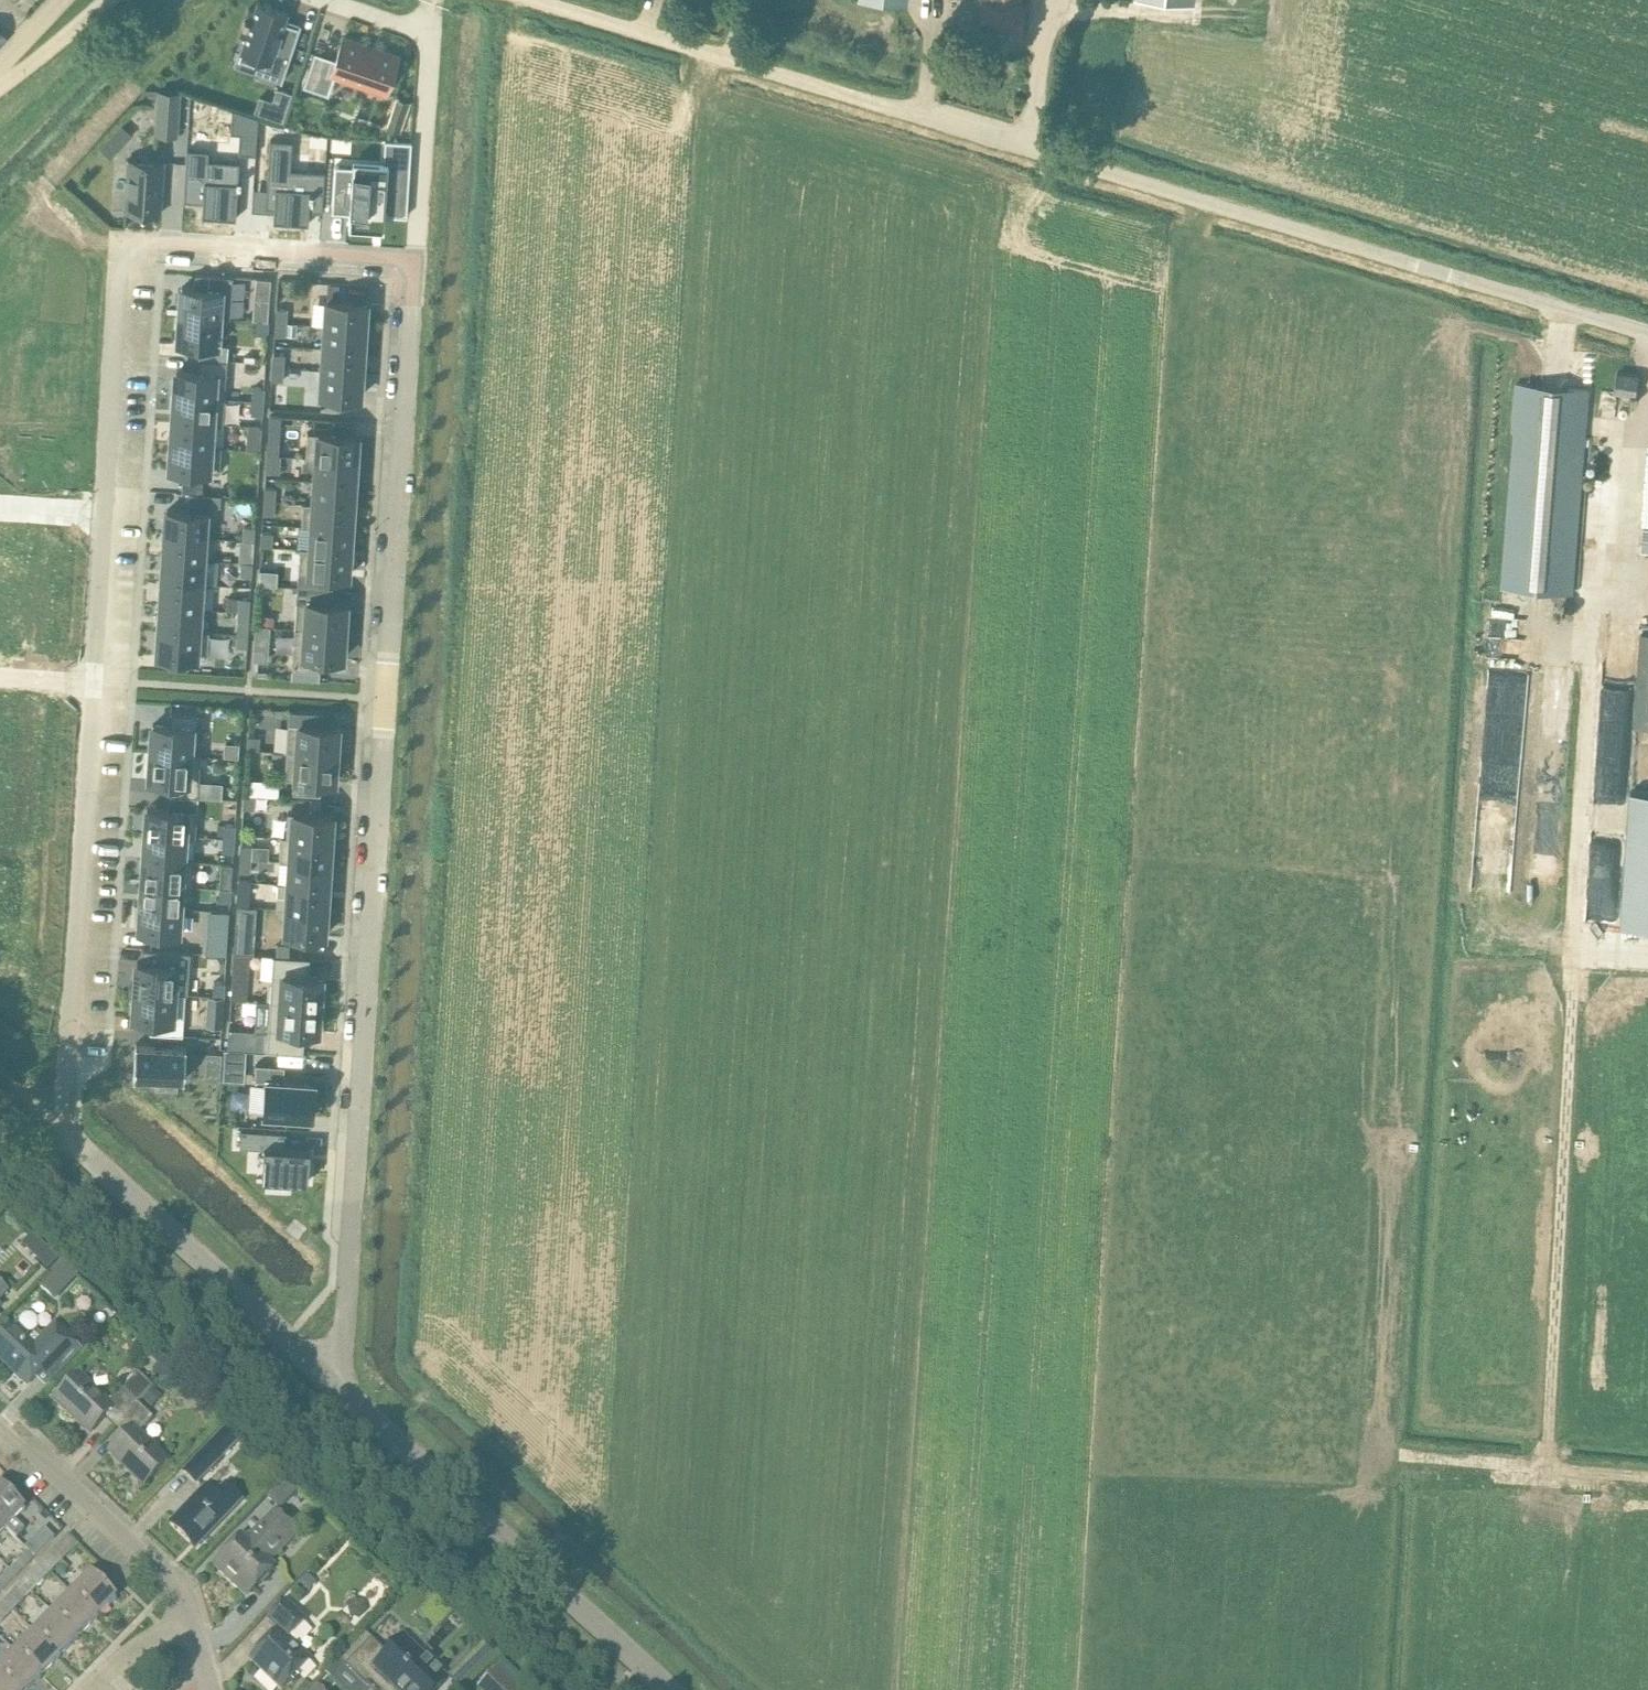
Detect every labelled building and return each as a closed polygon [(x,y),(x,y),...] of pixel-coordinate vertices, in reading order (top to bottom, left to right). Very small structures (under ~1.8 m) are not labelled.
[(248,7),(239,34),(245,36),(240,51),(270,61),(268,68),(284,73),(300,27),(285,22),(288,11),(257,0),(254,9),(248,7)] [(979,29),(1020,33),(1024,0),(982,0),(979,29)] [(314,51),(302,85),(328,95),(335,77),(386,94),(400,52),(342,32),(333,58),(314,51)] [(158,90),(155,134),(177,135),(180,91),(158,90)] [(232,108),(230,132),(240,133),(238,153),(256,154),(258,117),(232,108)] [(391,116),(387,127),(400,132),(404,120),(391,116)] [(269,139),(265,207),(274,208),(273,221),(309,223),(310,210),(323,211),(326,170),(291,168),(293,140),(269,139)] [(335,166),(332,210),(350,212),(349,225),(383,227),(384,214),(406,216),(411,141),(385,140),(384,162),(353,160),(353,167),(335,166)] [(187,149),(184,200),(203,201),(202,216),(236,218),(238,185),(240,185),(241,179),(239,179),(240,161),(208,159),(209,150),(187,149)] [(127,158),(124,210),(161,212),(164,160),(127,158)] [(182,287),(180,316),(219,318),(230,319),(232,276),(196,274),(195,288),(194,288),(185,287),(182,287)] [(328,283),(327,298),(338,298),(339,283),(328,283)] [(323,298),(322,322),(368,326),(370,301),(338,298),(327,298),(323,298)] [(276,308),(275,322),(286,322),(287,309),(276,308)] [(180,316),(178,342),(200,343),(199,357),(227,359),(228,345),(217,345),(219,318),(180,316)] [(257,319),(256,333),(267,333),(268,320),(267,320),(257,319)] [(275,322),(274,335),(285,335),(286,322),(275,322)] [(322,322),(320,347),(366,350),(368,326),(322,322)] [(320,347),(318,372),(365,375),(366,350),(320,347)] [(237,351),(236,360),(245,361),(254,362),(254,352),(237,351)] [(273,353),(272,366),(283,367),(284,354),(273,353)] [(176,370),(174,395),(224,398),(226,379),(227,359),(199,357),(199,371),(176,370)] [(272,366),(272,380),(283,380),(283,367),(272,366)] [(318,372),(317,397),(363,400),(365,375),(318,372)] [(1636,395),(1639,375),(1617,372),(1614,393),(1636,395)] [(253,386),(252,400),(263,400),(264,387),(253,386)] [(174,395),(172,421),(211,424),(223,425),(224,398),(174,395)] [(252,400),(251,413),(262,414),(263,400),(252,400)] [(172,421),(171,442),(210,445),(211,424),(172,421)] [(337,421),(336,434),(349,435),(350,422),(337,421)] [(247,425),(247,437),(261,437),(262,426),(247,425)] [(1515,430),(1513,452),(1503,587),(1572,592),(1585,435),(1515,430)] [(307,432),(306,457),(356,460),(357,436),(349,435),(336,434),(307,432)] [(247,437),(246,448),(260,449),(261,441),(261,437),(247,437)] [(268,441),(267,454),(279,455),(279,442),(268,441)] [(171,442),(169,468),(220,471),(220,458),(221,446),(210,445),(171,442)] [(267,456),(266,472),(279,473),(280,457),(280,455),(279,455),(267,454),(267,456)] [(306,457),(306,458),(316,458),(315,480),(354,483),(356,460),(306,457)] [(303,503),(353,507),(354,483),(315,480),(313,503),(303,503)] [(265,487),(264,500),(275,501),(275,488),(265,487)] [(264,500),(263,514),(274,514),(275,501),(264,500)] [(303,503),(301,526),(351,529),(353,507),(303,503)] [(167,509),(165,534),(204,536),(209,537),(211,512),(167,509)] [(244,525),(243,539),(254,540),(255,526),(244,525)] [(300,548),(350,551),(351,529),(301,526),(312,527),(310,548),(300,548)] [(262,532),(261,545),(272,546),(272,533),(262,532)] [(165,534),(164,557),(202,559),(204,536),(165,534)] [(239,539),(239,548),(253,550),(254,540),(243,539),(239,539)] [(261,545),(260,559),(271,559),(272,546),(261,545)] [(300,548),(298,573),(348,576),(350,551),(300,548)] [(164,557),(162,581),(201,583),(202,559),(164,557)] [(241,561),(241,575),(252,576),(253,562),(241,561)] [(162,581),(160,605),(199,608),(201,583),(162,581)] [(295,627),(295,628),(344,631),(346,604),(332,603),(333,588),(297,586),(296,606),(295,627)] [(239,597),(238,610),(249,611),(250,598),(239,597)] [(160,605),(159,627),(198,629),(199,608),(160,605)] [(237,624),(236,632),(248,633),(248,624),(249,611),(238,610),(237,624)] [(255,625),(252,660),(254,660),(259,660),(268,661),(270,626),(255,625)] [(159,627),(157,655),(207,659),(208,630),(198,629),(159,627)] [(292,669),(291,678),(319,680),(320,671),(321,657),(342,658),(344,631),(295,628),(292,669)] [(236,632),(236,646),(247,647),(248,633),(236,632)] [(1641,633),(1636,726),(1647,727),(1647,633),(1641,633)] [(227,693),(216,693),(216,706),(227,707),(227,693)] [(227,709),(216,710),(216,723),(227,724),(227,709)] [(287,737),(286,751),(336,754),(338,727),(323,726),(324,712),(289,709),(288,723),(287,737)] [(152,724),(150,750),(196,753),(198,713),(171,711),(170,725),(152,724)] [(248,735),(247,748),(258,749),(259,736),(248,735)] [(150,750),(148,778),(171,780),(170,794),(198,796),(201,753),(196,753),(150,750)] [(286,751),(284,778),(293,779),(292,793),(320,794),(321,781),(334,781),(336,754),(286,751)] [(1647,927),(1647,792),(1632,791),(1623,925),(1647,927)] [(146,807),(145,833),(184,836),(195,837),(196,810),(197,810),(198,796),(170,794),(169,808),(146,807)] [(244,795),(243,808),(254,808),(255,795),(244,795)] [(311,798),(310,808),(321,809),(321,799),(311,798)] [(288,812),(286,836),(331,839),(332,815),(310,814),(288,812)] [(224,824),(223,837),(234,838),(235,825),(224,824)] [(145,833),(143,857),(183,859),(184,836),(145,833)] [(281,836),(279,860),(329,863),(330,851),(331,839),(286,836),(281,836)] [(223,837),(222,851),(233,851),(234,838),(223,837)] [(241,845),(240,858),(251,858),(252,845),(241,845)] [(143,857),(142,883),(181,886),(192,887),(194,860),(183,859),(143,857)] [(240,858),(239,871),(250,872),(251,858),(240,858)] [(278,882),(278,884),(303,886),(327,887),(328,875),(329,863),(279,860),(279,861),(278,882)] [(221,862),(220,887),(231,887),(233,863),(221,862)] [(238,880),(237,905),(248,906),(249,880),(238,880)] [(142,883),(140,906),(180,909),(181,886),(142,883)] [(278,884),(276,908),(287,909),(306,910),(326,912),(327,887),(303,886),(278,884)] [(220,887),(219,900),(230,901),(231,887),(220,887)] [(237,905),(236,918),(247,919),(248,906),(237,905)] [(140,906),(139,929),(178,932),(180,909),(140,906)] [(287,909),(285,933),(305,935),(324,936),(326,912),(306,910),(287,909)] [(205,922),(203,952),(226,953),(228,923),(205,922)] [(276,943),(276,955),(289,955),(290,944),(276,943)] [(137,962),(135,991),(174,993),(184,994),(187,994),(190,952),(142,949),(141,962),(137,962)] [(273,955),(270,1000),(320,1003),(321,976),(308,975),(309,957),(273,955)] [(232,979),(231,998),(246,999),(248,980),(232,979)] [(213,982),(213,994),(224,995),(225,982),(213,982)] [(135,991),(133,1017),(153,1018),(153,1031),(181,1033),(184,994),(174,993),(135,991)] [(229,1028),(227,1048),(246,1049),(267,1051),(303,1053),(305,1030),(318,1031),(320,1003),(270,1000),(270,1002),(268,1030),(257,1029),(229,1028)] [(196,1036),(195,1045),(210,1046),(210,1037),(196,1036)] [(136,1043),(133,1076),(135,1076),(135,1074),(157,1076),(156,1086),(176,1088),(177,1077),(183,1078),(182,1079),(184,1080),(186,1046),(185,1046),(185,1048),(137,1045),(137,1043),(136,1043)] [(224,1048),(222,1079),(233,1079),(244,1080),(246,1049),(227,1048),(224,1048)] [(256,1064),(255,1080),(266,1080),(264,1113),(312,1116),(314,1083),(283,1081),(284,1066),(256,1064)] [(13,1105),(8,1109),(19,1118),(23,1114),(13,1105)] [(241,1129),(240,1145),(264,1147),(262,1178),(308,1181),(310,1148),(284,1147),(285,1132),(241,1129)] [(47,1249),(36,1260),(48,1271),(58,1261),(47,1249)] [(73,1275),(61,1262),(47,1278),(60,1290),(73,1275)] [(20,1332),(14,1326),(6,1334),(0,1341),(0,1359),(27,1386),(42,1370),(63,1349),(71,1357),(80,1348),(57,1325),(44,1338),(37,1331),(39,1329),(39,1321),(33,1315),(24,1316),(19,1322),(20,1332)] [(154,1350),(152,1351),(148,1356),(157,1364),(152,1369),(161,1379),(172,1369),(154,1350)] [(169,1372),(160,1382),(176,1397),(185,1387),(169,1372)] [(137,1373),(123,1388),(109,1403),(79,1375),(55,1400),(89,1434),(106,1417),(116,1426),(152,1388),(137,1373)] [(152,1388),(116,1426),(125,1435),(109,1452),(143,1486),(168,1460),(139,1432),(153,1417),(139,1404),(153,1389),(152,1388)] [(152,1409),(162,1399),(154,1391),(144,1402),(152,1409)] [(296,1492),(284,1480),(270,1494),(283,1506),(296,1492)] [(206,1487),(185,1508),(170,1524),(190,1543),(194,1539),(199,1544),(215,1528),(241,1500),(225,1485),(215,1496),(206,1487)] [(6,1529),(24,1509),(0,1486),(0,1523),(6,1529)] [(242,1538),(229,1551),(214,1567),(246,1597),(273,1569),(268,1564),(296,1534),(274,1513),(246,1542),(242,1538)] [(36,1559),(55,1540),(45,1529),(28,1547),(30,1549),(28,1551),(36,1559)] [(57,1550),(43,1565),(50,1572),(64,1557),(57,1550)] [(36,1559),(28,1551),(10,1570),(18,1578),(36,1559)] [(31,1592),(50,1572),(43,1565),(24,1585),(31,1592)] [(10,1570),(0,1580),(0,1597),(18,1578),(10,1570)] [(72,1594),(97,1618),(116,1599),(91,1574),(72,1594)] [(318,1585),(307,1575),(295,1586),(306,1597),(318,1585)] [(24,1585),(5,1605),(12,1612),(31,1592),(24,1585)] [(97,1618),(72,1594),(53,1613),(78,1638),(97,1618)] [(282,1604),(267,1620),(278,1631),(249,1660),(280,1689),(282,1689),(296,1675),(311,1661),(288,1638),(306,1620),(286,1600),(282,1604)] [(354,1600),(347,1607),(349,1616),(359,1619),(366,1612),(363,1602),(354,1600)] [(0,1610),(0,1624),(12,1612),(5,1605),(0,1610)] [(34,1633),(59,1658),(78,1638),(53,1613),(34,1633)] [(59,1658),(34,1633),(14,1652),(40,1677),(59,1658)] [(445,1680),(403,1640),(388,1655),(371,1639),(345,1665),(371,1689),(389,1689),(394,1684),(400,1689),(436,1689),(445,1680)] [(14,1652),(0,1667),(0,1676),(14,1689),(28,1689),(40,1677),(14,1652)] [(512,1683),(496,1668),(477,1688),(479,1689),(519,1689),(512,1683)] [(0,1676),(0,1689),(14,1689),(0,1676)]
